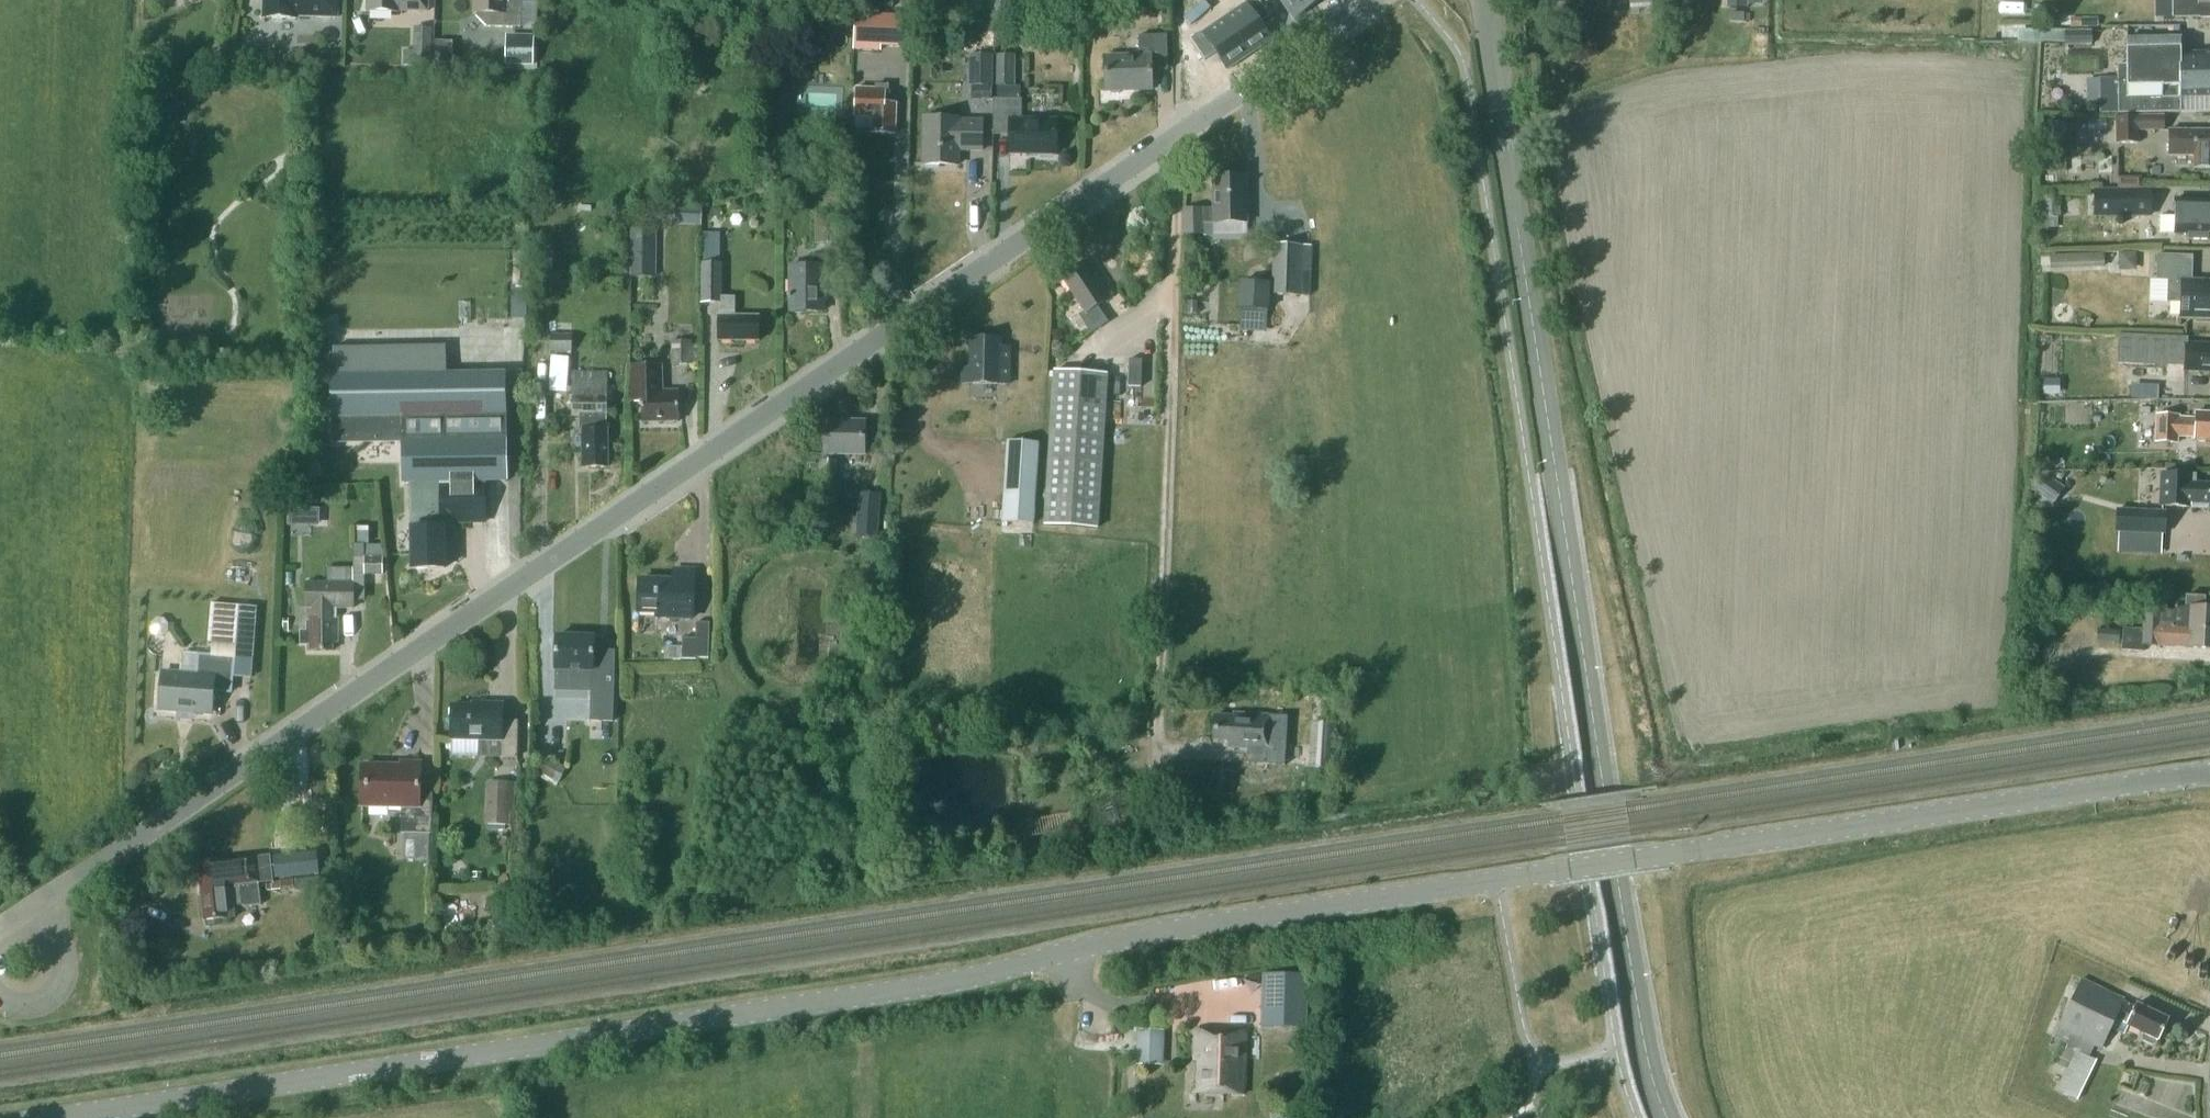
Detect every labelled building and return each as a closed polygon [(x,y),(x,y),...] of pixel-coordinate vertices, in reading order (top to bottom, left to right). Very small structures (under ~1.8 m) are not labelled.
[(263,17),(298,18),(298,16),(337,17),(338,0),(264,0),(263,17)] [(367,11),(399,12),(399,10),(428,11),(428,0),(368,0),(367,11)] [(521,27),(522,0),(474,0),(474,12),(477,13),(477,16),(487,26),(521,27)] [(967,10),(967,11),(982,11),(983,0),(967,0),(967,10)] [(1006,13),(1006,0),(995,0),(995,12),(1006,13)] [(1246,4),(1225,19),(1249,55),(1271,41),(1260,24),(1271,16),(1259,0),(1248,0),(1245,2),(1246,4)] [(1293,17),(1315,3),(1313,0),(1281,0),(1293,17)] [(2198,17),(2209,17),(2209,0),(2175,0),(2175,17),(2198,17)] [(1137,2),(1124,2),(1124,17),(1137,17),(1137,2)] [(881,46),(882,14),(855,14),(854,50),(880,51),(881,46)] [(1582,31),(1582,15),(1569,15),(1569,31),(1582,31)] [(2081,27),(2081,18),(2070,19),(2070,27),(2081,27)] [(1191,38),(1205,60),(1216,53),(1228,70),(1249,55),(1225,19),(1203,33),(1202,31),(1191,38)] [(2091,44),(2091,31),(2065,32),(2065,43),(2065,45),(2091,44)] [(432,33),(419,33),(418,53),(432,53),(432,33)] [(1166,35),(1139,36),(1139,56),(1105,57),(1106,91),(1108,90),(1110,93),(1114,94),(1119,93),(1120,90),(1152,89),(1151,66),(1167,66),(1166,35)] [(508,37),(507,63),(533,64),(534,38),(508,37)] [(2180,53),(2180,37),(2126,37),(2126,63),(2117,64),(2117,77),(2117,85),(2118,112),(2180,112),(2180,96),(2209,96),(2209,53),(2180,53)] [(449,63),(449,41),(436,41),(436,63),(449,63)] [(954,54),(954,45),(943,44),(943,54),(954,54)] [(969,85),(992,85),(993,54),(970,54),(969,85)] [(996,85),(1015,85),(1015,54),(996,54),(996,85)] [(2117,77),(2100,78),(2100,113),(2118,112),(2117,85),(2117,77)] [(872,133),(895,134),(896,104),(888,103),(888,85),(875,85),(875,89),(856,88),(855,116),(872,117),(872,133)] [(1022,100),(1022,87),(998,87),(997,99),(1022,100)] [(994,99),(993,132),(1010,133),(1010,153),(1055,154),(1056,120),(1021,119),(1022,100),(997,99),(994,99)] [(2164,116),(2141,116),(2140,117),(2127,117),(2116,118),(2116,143),(2139,143),(2139,131),(2142,130),(2164,131),(2164,116)] [(982,150),(982,120),(959,120),(959,119),(924,118),(923,164),(958,165),(958,150),(982,150)] [(2194,156),(2194,168),(2209,168),(2209,131),(2169,130),(2169,156),(2194,156)] [(1203,208),(1184,209),(1184,234),(1204,233),(1203,223),(1247,222),(1246,176),(1213,177),(1214,208),(1203,208)] [(2117,176),(2117,187),(2141,187),(2141,176),(2117,176)] [(791,188),(804,187),(803,178),(790,179),(791,188)] [(2096,192),(2096,217),(2151,216),(2150,190),(2096,192)] [(2045,217),(2057,217),(2061,217),(2060,194),(2043,194),(2044,217),(2045,217)] [(2209,233),(2209,199),(2173,198),(2172,217),(2161,216),(2160,233),(2189,233),(2189,239),(2209,240),(2209,233)] [(707,223),(707,203),(681,203),(681,223),(707,223)] [(817,243),(839,243),(839,216),(817,216),(817,243)] [(159,235),(159,224),(145,223),(144,235),(159,235)] [(629,227),(629,276),(656,277),(656,227),(629,227)] [(1276,295),(1300,295),(1300,245),(1274,245),(1274,292),(1274,295),(1276,295)] [(2128,269),(2137,260),(2137,251),(2119,251),(2119,269),(2128,269)] [(2049,255),(2050,269),(2103,267),(2103,253),(2049,255)] [(2158,253),(2157,279),(2168,280),(2167,301),(2181,301),(2180,317),(2209,318),(2209,280),(2192,279),(2193,255),(2158,253)] [(812,266),(789,266),(790,311),(823,311),(823,265),(822,255),(812,256),(812,266)] [(702,263),(702,296),(702,303),(720,303),(720,316),(719,316),(719,340),(759,340),(759,316),(735,316),(735,297),(721,296),(722,263),(702,263)] [(1110,298),(1095,275),(1092,277),(1083,263),(1062,277),(1084,311),(1078,315),(1091,334),(1108,322),(1098,306),(1110,298)] [(524,270),(513,269),(513,285),(524,285),(524,270)] [(1274,295),(1274,292),(1269,292),(1270,282),(1219,280),(1217,323),(1240,324),(1240,331),(1266,332),(1267,310),(1275,310),(1276,295),(1274,295)] [(518,315),(532,314),(530,286),(517,287),(518,315)] [(571,351),(572,336),(551,336),(550,351),(571,351)] [(999,347),(999,338),(971,337),(971,368),(962,368),(962,383),(1009,384),(1010,347),(999,347)] [(2170,343),(2170,338),(2116,337),(2115,363),(2156,365),(2157,364),(2184,366),(2184,371),(2209,372),(2209,370),(2209,344),(2170,343)] [(672,364),(692,364),(692,342),(672,342),(672,364)] [(664,422),(667,424),(673,424),(676,422),(679,421),(678,391),(662,391),(661,365),(630,365),(630,400),(642,400),(642,422),(664,422)] [(573,371),(573,394),(573,416),(580,416),(580,429),(576,429),(576,446),(583,446),(583,467),(608,467),(608,430),(607,430),(607,416),(608,416),(608,394),(608,371),(573,371)] [(1045,524),(1097,528),(1107,374),(1055,371),(1045,524)] [(484,483),(506,483),(504,372),(332,374),(333,419),(334,443),(404,442),(404,483),(427,483),(428,527),(412,528),(412,568),(445,568),(444,527),(442,527),(441,517),(485,517),(484,485),(484,483)] [(2055,393),(2056,380),(2043,380),(2042,393),(2055,393)] [(2177,432),(2194,433),(2194,439),(2209,440),(2209,414),(2195,413),(2195,419),(2178,419),(2178,416),(2154,415),(2153,442),(2177,443),(2177,432)] [(824,454),(824,462),(819,462),(819,493),(836,494),(837,454),(864,454),(864,421),(825,420),(824,454)] [(1002,521),(1033,523),(1039,443),(1007,441),(1002,521)] [(2195,475),(2161,473),(2160,506),(2190,507),(2190,508),(2208,509),(2208,504),(2209,504),(2209,483),(2195,483),(2195,475)] [(2036,491),(2049,500),(2059,485),(2046,476),(2036,491)] [(877,537),(880,495),(862,494),(859,536),(877,537)] [(2116,508),(2115,530),(2115,533),(2165,534),(2166,509),(2116,508)] [(364,557),(364,575),(382,575),(382,557),(364,557)] [(657,616),(694,617),(694,570),(675,570),(674,581),(640,580),(639,612),(657,612),(657,616)] [(455,573),(450,575),(448,580),(450,585),(455,586),(460,585),(462,580),(460,575),(455,573)] [(333,650),(333,642),(338,642),(338,618),(335,618),(335,607),(353,607),(353,601),(354,583),(353,583),(327,583),(307,583),(307,607),(308,607),(308,631),(301,631),(301,644),(308,644),(308,650),(333,650)] [(2186,597),(2185,607),(2175,606),(2175,612),(2144,610),(2143,629),(2123,628),(2121,650),(2142,652),(2142,645),(2209,649),(2209,608),(2204,608),(2205,598),(2186,597)] [(208,643),(235,645),(239,605),(211,603),(208,643)] [(235,655),(253,656),(257,607),(239,605),(235,645),(235,655)] [(398,628),(403,627),(406,624),(405,617),(402,615),(397,615),(394,618),(395,625),(398,628)] [(152,629),(156,634),(163,635),(168,631),(168,624),(164,619),(157,618),(152,623),(152,629)] [(696,622),(696,639),(682,638),(682,647),(665,647),(665,658),(696,659),(696,658),(708,658),(709,623),(696,622)] [(2119,643),(2120,630),(2097,629),(2096,641),(2119,643)] [(573,701),(591,702),(591,721),(613,721),(615,651),(614,651),(613,653),(594,653),(594,637),(556,636),(555,669),(592,671),(592,688),(574,687),(573,701)] [(160,709),(212,713),(214,691),(231,692),(234,657),(199,654),(197,674),(163,672),(160,709)] [(2026,676),(2037,683),(2047,666),(2036,660),(2026,676)] [(502,722),(502,720),(503,704),(485,703),(485,706),(474,706),(453,705),(452,738),(501,740),(501,757),(517,757),(518,720),(517,720),(517,722),(502,722)] [(1279,725),(1280,716),(1270,715),(1235,713),(1235,716),(1216,715),(1214,740),(1231,741),(1231,748),(1267,750),(1269,725),(1279,725)] [(1308,767),(1332,769),(1335,722),(1311,721),(1308,767)] [(558,782),(567,766),(547,756),(539,772),(558,782)] [(419,793),(420,763),(402,763),(402,766),(363,765),(361,805),(403,806),(403,832),(431,833),(432,794),(419,793)] [(590,784),(584,797),(592,801),(598,787),(590,784)] [(488,787),(487,824),(513,825),(515,788),(488,787)] [(587,863),(596,856),(591,849),(581,856),(587,863)] [(317,851),(273,856),(276,878),(320,873),(317,851)] [(257,857),(198,863),(200,889),(258,882),(273,881),(270,855),(257,856),(257,857)] [(500,890),(511,883),(506,875),(495,882),(500,890)] [(321,877),(295,880),(296,892),(323,889),(321,877)] [(258,882),(200,889),(204,920),(235,916),(233,905),(242,904),(243,907),(261,905),(258,882)] [(487,896),(489,907),(502,906),(500,895),(487,896)] [(1262,1026),(1308,1027),(1309,974),(1263,974),(1262,1026)] [(2126,1024),(2126,1025),(2143,1033),(2142,1037),(2143,1041),(2151,1045),(2155,1043),(2157,1040),(2158,1040),(2168,1019),(2136,1004),(2135,1007),(2124,1002),(2125,999),(2082,978),(2058,1027),(2059,1028),(2054,1038),(2077,1050),(2057,1091),(2078,1101),(2097,1061),(2089,1058),(2095,1045),(2101,1048),(2115,1019),(2126,1024)] [(1136,1063),(1163,1064),(1165,1030),(1137,1029),(1136,1063)] [(1193,1092),(1243,1094),(1245,1031),(1196,1029),(1195,1060),(1199,1060),(1198,1090),(1194,1090),(1193,1092)] [(1282,1073),(1277,1082),(1285,1087),(1290,1077),(1282,1073)] [(1284,1117),(1282,1106),(1270,1107),(1271,1117),(1282,1117),(1284,1117)]
